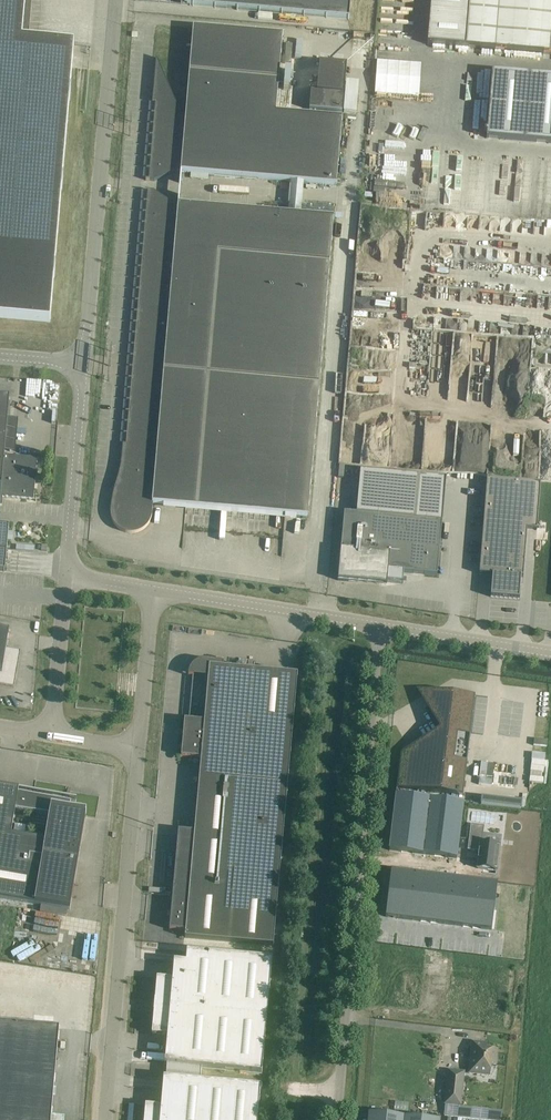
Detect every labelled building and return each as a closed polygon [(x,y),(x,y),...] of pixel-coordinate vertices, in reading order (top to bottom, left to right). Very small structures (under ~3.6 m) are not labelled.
[(50,322),(54,278),(55,278),(56,267),(55,267),(61,189),(62,190),(63,178),(62,178),(69,101),(70,101),(71,90),(70,90),(74,45),(22,41),(26,0),(0,0),(0,318),(50,322)] [(192,6),(190,6),(349,20),(351,0),(193,0),(192,6)] [(428,44),(550,54),(550,0),(431,0),(428,44)] [(283,36),(193,28),(186,116),(181,115),(156,58),(153,103),(155,104),(149,180),(146,180),(146,181),(154,181),(175,172),(181,172),(180,183),(181,183),(182,172),(336,186),(342,118),(276,113),(283,36)] [(378,59),(376,95),(422,98),(423,62),(378,59)] [(347,66),(319,64),(317,91),(311,91),(309,110),(343,113),(347,66)] [(492,72),(487,138),(550,143),(550,77),(492,72)] [(153,191),(145,191),(145,192),(148,192),(126,445),(123,445),(122,456),(121,467),(118,479),(115,489),(112,499),(111,501),(111,503),(110,505),(110,507),(110,509),(110,511),(110,514),(110,516),(111,518),(112,520),(112,521),(114,523),(115,525),(116,526),(118,528),(119,529),(121,530),(123,531),(125,532),(127,533),(129,533),(130,533),(132,533),(134,533),(136,533),(138,533),(139,532),(141,531),(143,530),(144,529),(146,528),(147,527),(148,525),(149,524),(150,522),(151,520),(151,519),(152,517),(152,515),(153,504),(308,517),(334,218),(179,204),(180,194),(179,194),(178,204),(172,204),(153,191)] [(292,200),(292,209),(304,209),(304,200),(292,200)] [(475,214),(444,212),(444,219),(456,219),(456,224),(467,225),(467,219),(474,219),(475,214)] [(444,399),(450,399),(451,375),(461,375),(461,383),(471,383),(474,333),(447,332),(444,399)] [(1,497),(34,500),(37,458),(4,455),(9,397),(0,396),(0,507),(1,497)] [(341,549),(338,581),(358,583),(387,585),(387,582),(403,584),(404,573),(437,576),(442,522),(415,519),(418,478),(419,475),(360,469),(360,470),(358,494),(356,514),(344,513),(341,549)] [(487,477),(479,574),(492,575),(491,597),(519,600),(521,578),(523,578),(527,529),(537,530),(541,481),(487,477)] [(5,573),(9,527),(0,526),(0,572),(5,573)] [(14,688),(20,652),(6,649),(9,630),(0,629),(0,685),(14,688)] [(213,662),(211,680),(207,723),(184,721),(181,758),(201,760),(195,832),(178,831),(169,930),(186,932),(185,938),(273,946),(281,858),(282,852),(298,675),(241,670),(236,669),(223,668),(224,664),(213,662)] [(401,752),(397,788),(463,796),(475,697),(453,694),(452,694),(427,709),(440,730),(401,752)] [(69,910),(86,812),(68,809),(70,802),(18,794),(18,789),(0,786),(0,899),(69,910)] [(396,795),(390,851),(457,859),(464,803),(396,795)] [(471,825),(468,850),(480,852),(477,869),(497,871),(500,846),(482,844),(484,827),(471,825)] [(391,883),(387,917),(492,930),(492,929),(487,928),(489,917),(492,918),(494,898),(496,898),(496,897),(495,897),(495,892),(496,884),(497,884),(497,883),(391,870),(391,871),(393,872),(392,883),(391,883)] [(269,958),(270,946),(190,939),(189,951),(269,958)] [(167,1036),(165,1065),(167,1065),(166,1078),(200,1082),(201,1068),(262,1073),(272,959),(187,952),(186,963),(174,962),(172,980),(157,978),(152,1035),(167,1036)] [(65,1118),(51,1117),(59,1028),(0,1023),(0,1119),(64,1119),(65,1118)] [(482,1043),(472,1043),(469,1073),(490,1075),(491,1064),(496,1065),(497,1050),(481,1049),(482,1043)] [(464,1072),(449,1071),(445,1104),(461,1106),(464,1072)] [(261,1087),(200,1082),(166,1078),(163,1078),(161,1107),(145,1105),(144,1119),(258,1119),(261,1087)]
